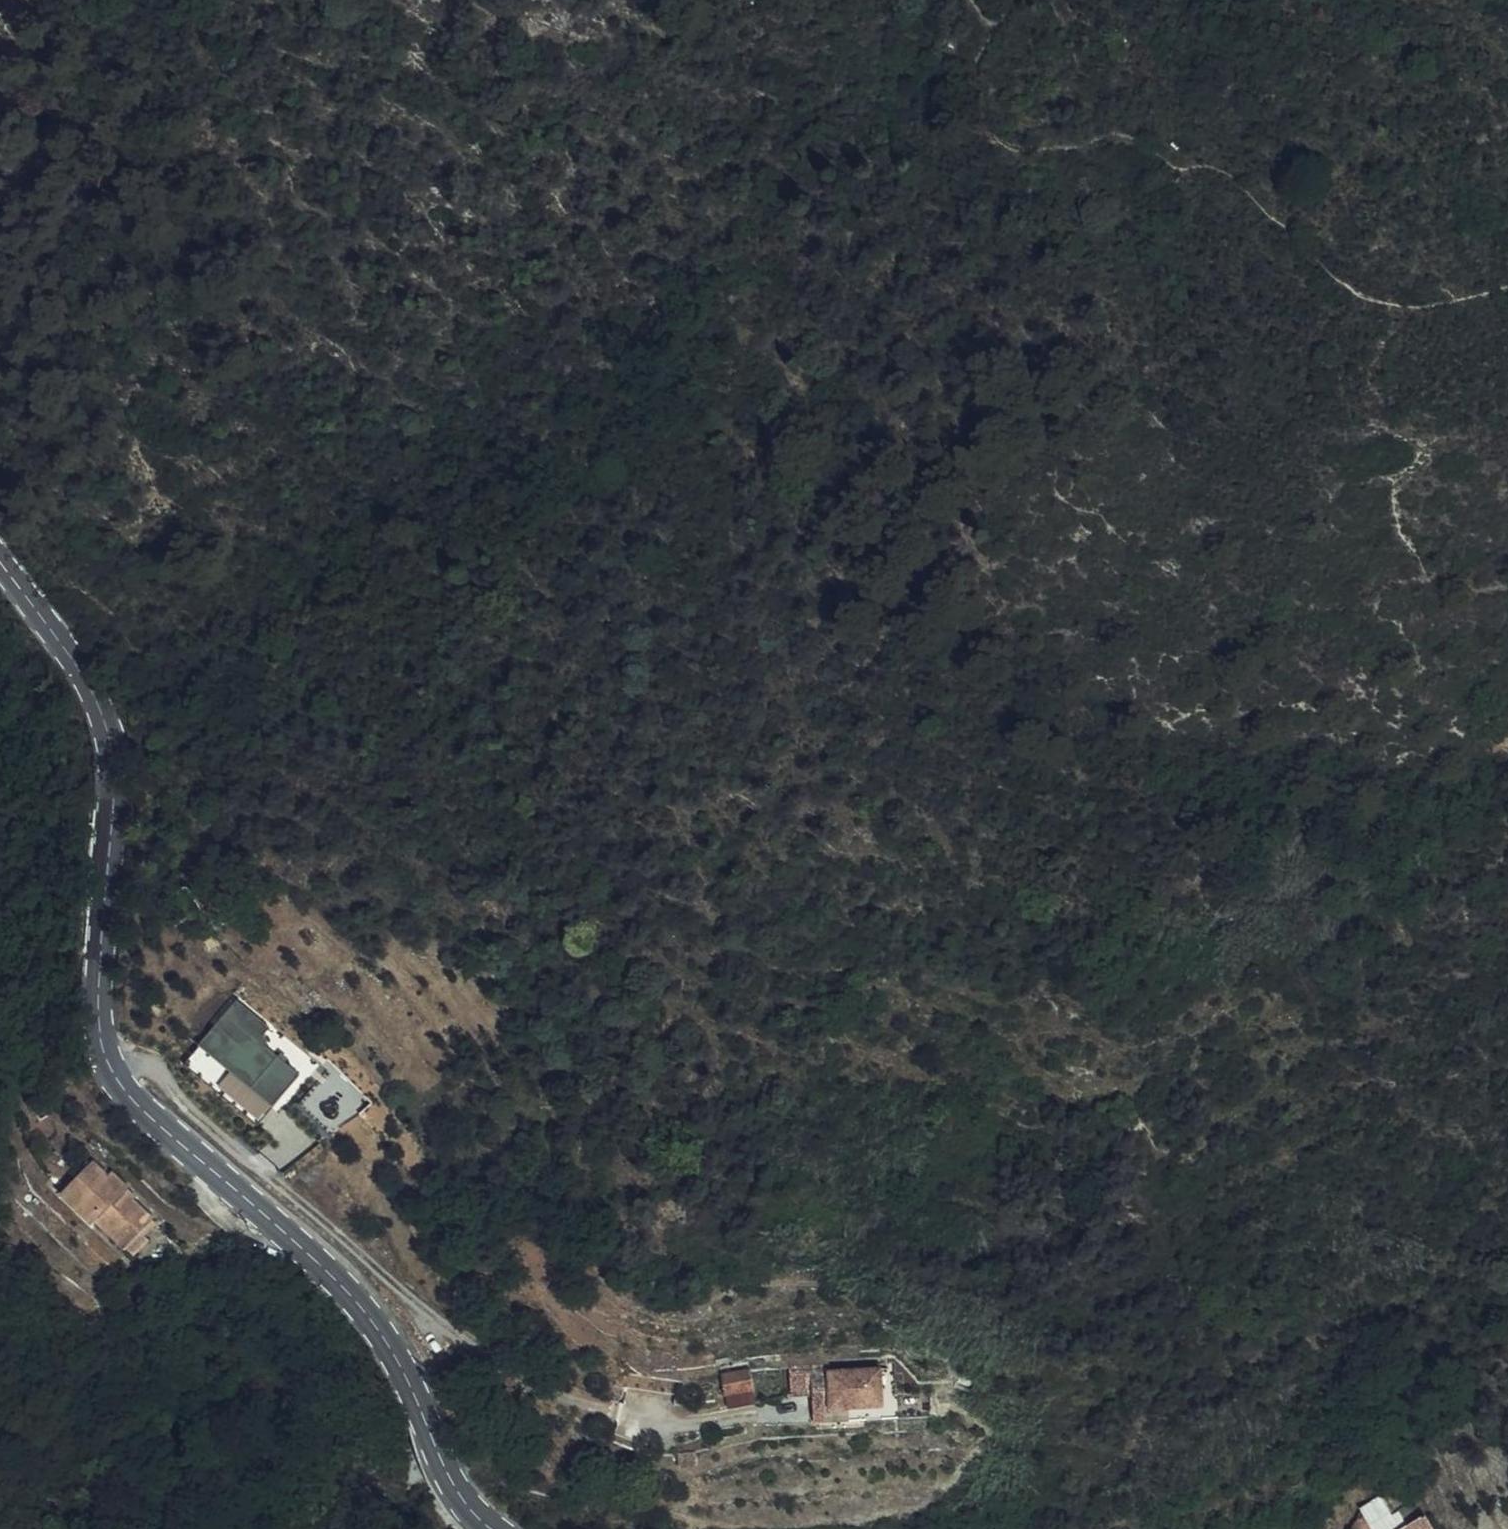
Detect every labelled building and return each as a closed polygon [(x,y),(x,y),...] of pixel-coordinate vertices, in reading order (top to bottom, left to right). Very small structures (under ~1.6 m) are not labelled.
[(287,1058),(252,1095),(268,1111),(303,1074),(287,1058)] [(62,1125),(53,1110),(48,1113),(42,1116),(51,1130),(62,1125)] [(108,1177),(100,1185),(141,1206),(146,1199),(128,1185),(124,1189),(108,1177)] [(173,1235),(141,1206),(100,1185),(76,1212),(107,1241),(110,1237),(142,1265),(173,1235)] [(746,1379),(778,1382),(781,1363),(746,1360),(746,1379)] [(812,1393),(832,1394),(829,1416),(849,1419),(901,1425),(905,1385),(855,1379),(856,1369),(814,1365),(812,1393)] [(848,1429),(849,1419),(829,1416),(829,1427),(848,1429)] [(1373,1513),(1383,1528),(1452,1528),(1434,1501),(1407,1518),(1396,1500),(1373,1513)]
